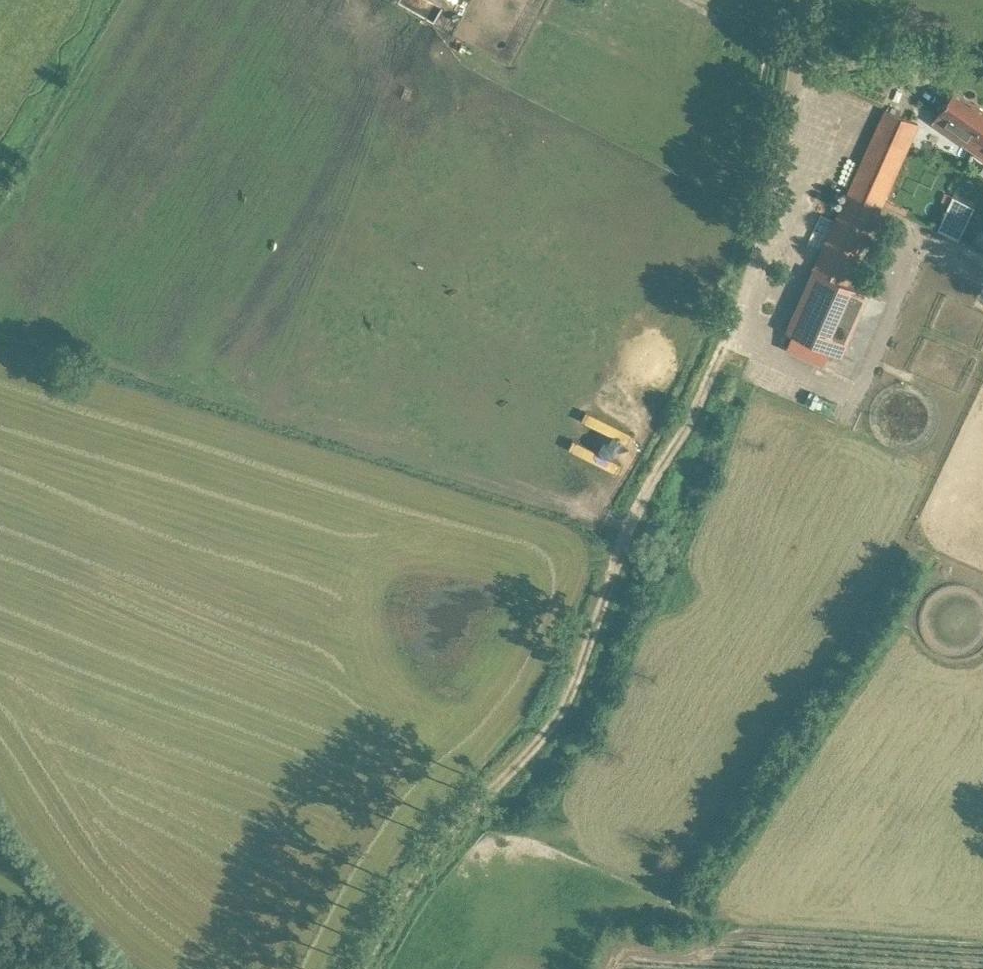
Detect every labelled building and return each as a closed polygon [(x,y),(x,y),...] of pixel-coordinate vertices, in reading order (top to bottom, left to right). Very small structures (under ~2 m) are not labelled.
[(982,157),(982,109),(955,89),(932,121),(982,157)] [(869,294),(848,283),(919,124),(884,109),(785,330),(842,356),(869,294)] [(961,234),(975,206),(915,177),(901,204),(903,204),(959,232),(961,234)] [(568,460),(618,480),(626,461),(575,441),(568,460)]
